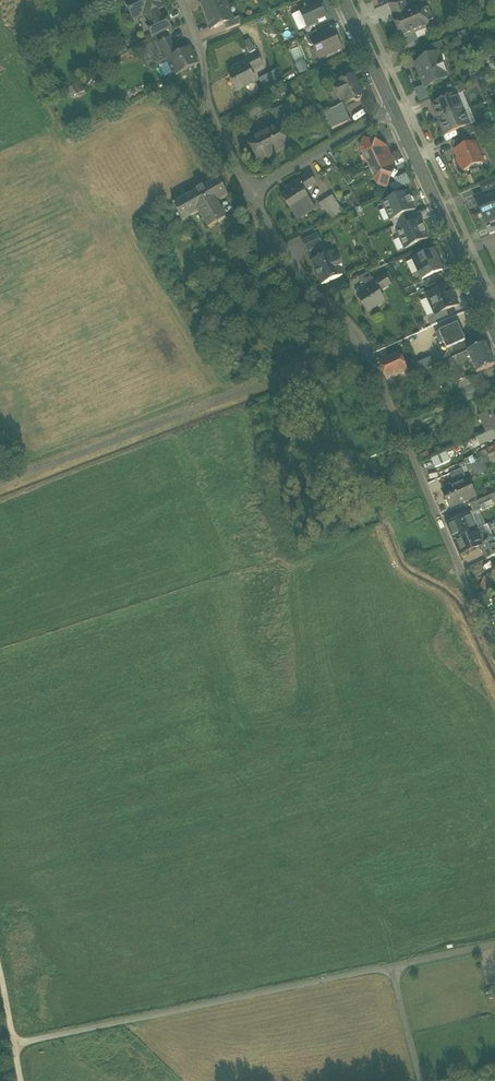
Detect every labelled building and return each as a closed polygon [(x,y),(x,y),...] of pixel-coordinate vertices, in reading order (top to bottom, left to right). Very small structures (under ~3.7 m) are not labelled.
[(151,24),(161,19),(157,10),(164,7),(161,0),(132,0),(125,3),(134,21),(147,15),(151,24)] [(205,16),(228,7),(225,0),(204,0),(200,2),(205,16)] [(403,0),(398,0),(388,4),(394,18),(408,12),(403,0)] [(320,3),(300,13),(307,29),(327,20),(320,3)] [(233,21),(228,7),(205,16),(211,30),(224,25),(233,21)] [(393,19),(401,39),(409,36),(414,41),(417,40),(431,34),(428,28),(429,27),(421,7),(408,12),(394,18),(393,19)] [(307,29),(300,13),(292,16),(300,32),(307,29)] [(147,26),(153,38),(170,30),(165,17),(161,19),(151,24),(147,26)] [(224,25),(226,31),(242,25),(239,18),(233,21),(224,25)] [(308,43),(312,41),(320,38),(317,32),(305,37),(308,43)] [(333,32),(320,38),(312,41),(320,59),(341,50),(333,32)] [(404,47),(418,41),(417,40),(414,41),(409,36),(401,39),(404,47)] [(138,47),(147,64),(156,60),(152,54),(159,50),(156,45),(157,45),(154,39),(138,47)] [(190,48),(180,53),(176,55),(174,50),(168,39),(157,45),(156,45),(159,50),(152,54),(156,60),(158,65),(168,59),(169,62),(177,76),(199,64),(190,48)] [(115,59),(128,51),(122,41),(109,49),(115,59)] [(244,43),(250,54),(255,52),(249,41),(244,43)] [(425,49),(428,58),(437,54),(438,55),(445,52),(441,42),(425,49)] [(425,87),(425,89),(435,85),(436,81),(447,77),(438,55),(437,54),(428,58),(426,59),(425,62),(419,65),(417,69),(425,87)] [(238,66),(240,70),(247,66),(251,72),(263,66),(258,56),(238,66)] [(168,63),(169,62),(168,59),(158,65),(156,60),(147,64),(150,70),(159,66),(159,67),(168,63)] [(305,62),(296,65),(300,75),(308,71),(305,62)] [(173,72),(168,63),(159,67),(164,77),(173,72)] [(256,82),(251,72),(247,66),(240,70),(229,75),(237,91),(256,82)] [(279,69),(274,72),(277,78),(282,75),(279,69)] [(277,78),(274,72),(259,80),(262,86),(271,82),(277,78)] [(488,75),(479,79),(481,85),(491,81),(488,75)] [(345,100),(347,104),(354,101),(355,101),(357,102),(360,101),(361,98),(361,97),(363,97),(353,77),(334,86),(338,96),(342,94),(345,100)] [(280,83),(277,78),(271,82),(273,87),(280,83)] [(80,81),(72,86),(77,95),(85,91),(80,81)] [(445,93),(447,99),(457,95),(463,93),(465,92),(463,86),(445,93)] [(425,89),(425,87),(415,91),(420,103),(430,99),(425,89)] [(457,95),(464,112),(470,109),(463,93),(457,95)] [(433,105),(440,122),(464,112),(457,95),(447,99),(433,105)] [(284,106),(290,118),(295,116),(288,103),(284,106)] [(325,114),(332,130),(350,122),(342,105),(338,107),(338,108),(325,114)] [(259,106),(248,113),(252,119),(263,113),(259,106)] [(272,112),(279,125),(290,118),(284,106),(272,112)] [(475,123),(470,109),(464,112),(469,126),(475,123)] [(469,126),(464,112),(440,122),(445,136),(460,130),(469,126)] [(489,121),(478,125),(481,131),(491,127),(489,121)] [(460,133),(463,139),(471,135),(481,131),(478,125),(471,128),(469,126),(460,130),(461,133),(460,133)] [(248,141),(260,163),(291,146),(290,145),(285,148),(281,141),(273,145),(270,140),(275,138),(276,141),(285,136),(280,127),(261,137),(260,135),(248,141)] [(474,143),(471,135),(463,139),(453,143),(456,151),(474,143)] [(290,145),(285,136),(276,141),(275,138),(270,140),(273,145),(281,141),(285,148),(290,145)] [(361,149),(370,167),(390,157),(386,148),(365,140),(361,149)] [(469,169),(471,173),(479,170),(477,166),(483,164),(474,143),(456,151),(455,151),(459,160),(464,172),(469,169)] [(394,166),(390,157),(370,167),(378,185),(386,188),(394,166)] [(464,172),(459,160),(455,161),(460,173),(464,172)] [(401,178),(405,187),(410,184),(406,175),(401,178)] [(286,191),(288,194),(299,186),(303,192),(315,184),(309,176),(286,191)] [(395,181),(399,189),(405,187),(401,178),(395,181)] [(209,229),(217,224),(216,221),(224,216),(216,202),(228,195),(219,179),(190,195),(199,212),(209,229)] [(480,185),(484,194),(494,189),(494,179),(480,185)] [(315,210),(303,192),(299,186),(288,194),(282,197),(297,221),(315,210)] [(484,194),(475,198),(486,224),(494,220),(494,189),(484,194)] [(352,193),(344,199),(352,210),(360,205),(352,193)] [(410,199),(407,193),(383,204),(386,210),(390,220),(391,221),(392,221),(403,215),(415,210),(412,204),(413,204),(410,199)] [(174,204),(183,221),(199,212),(190,195),(174,204)] [(332,197),(326,200),(333,211),(339,208),(332,197)] [(327,215),(333,211),(326,200),(320,204),(327,215)] [(343,213),(339,208),(333,211),(327,215),(331,221),(343,213)] [(384,223),(390,220),(386,210),(380,213),(384,223)] [(392,221),(394,227),(406,221),(403,215),(392,221)] [(394,227),(397,233),(409,227),(406,221),(394,227)] [(409,227),(397,233),(400,239),(405,250),(428,239),(425,233),(426,233),(423,228),(420,222),(409,227)] [(313,237),(318,248),(322,246),(317,235),(313,237)] [(318,248),(313,237),(303,242),(308,252),(318,248)] [(405,250),(400,239),(393,242),(398,253),(405,250)] [(300,259),(300,240),(292,240),(292,259),(300,259)] [(433,251),(414,260),(419,272),(423,280),(442,271),(433,251)] [(336,261),(332,253),(312,262),(322,285),(343,276),(339,268),(342,266),(339,259),(336,261)] [(412,276),(419,272),(414,260),(407,263),(412,276)] [(357,279),(359,285),(363,283),(370,280),(368,274),(357,279)] [(442,275),(424,283),(427,289),(444,281),(442,275)] [(366,288),(368,291),(375,287),(377,290),(381,287),(383,290),(391,285),(385,276),(376,282),(366,288)] [(370,280),(363,283),(366,288),(376,282),(373,278),(370,280)] [(449,286),(426,296),(428,300),(435,316),(436,316),(446,311),(458,306),(455,299),(454,298),(452,294),(452,293),(449,286)] [(358,298),(368,313),(385,302),(379,293),(377,290),(375,287),(368,291),(358,298)] [(428,300),(421,303),(428,319),(435,316),(428,300)] [(428,319),(432,328),(450,320),(446,311),(436,316),(435,316),(428,319)] [(437,345),(441,352),(446,349),(464,341),(456,325),(434,335),(438,344),(437,345)] [(450,360),(451,361),(486,345),(480,334),(464,341),(446,349),(450,360)] [(447,363),(456,382),(457,381),(461,380),(465,378),(459,365),(467,362),(466,359),(469,358),(476,373),(494,365),(486,345),(451,361),(447,363)] [(380,363),(388,380),(404,373),(407,372),(399,354),(380,363)] [(415,366),(419,375),(435,368),(431,359),(415,366)] [(404,373),(407,380),(419,375),(416,368),(407,372),(404,373)] [(425,376),(427,381),(437,377),(435,371),(425,376)] [(461,391),(464,397),(487,387),(482,375),(469,380),(472,386),(461,391)] [(465,380),(465,378),(461,380),(457,381),(461,391),(472,386),(469,380),(469,378),(465,380)] [(490,407),(494,405),(494,402),(491,394),(485,396),(490,407)] [(494,434),(494,414),(494,411),(479,418),(487,435),(493,432),(494,435),(494,434)] [(480,445),(494,439),(494,434),(494,435),(493,432),(487,435),(478,439),(480,445)] [(486,451),(489,457),(494,454),(494,447),(486,451)] [(482,460),(489,457),(486,451),(482,452),(483,453),(480,455),(482,460)] [(447,453),(432,460),(436,469),(451,462),(447,453)] [(482,460),(484,465),(494,460),(494,454),(489,457),(482,460)] [(464,460),(467,467),(473,464),(475,463),(472,457),(464,460)] [(475,463),(473,464),(475,469),(478,477),(488,473),(484,465),(482,460),(475,463)] [(464,474),(475,469),(473,464),(467,467),(462,469),(464,474)] [(449,474),(455,486),(467,481),(464,474),(462,469),(449,474)] [(287,489),(295,485),(291,477),(289,472),(281,475),(287,489)] [(296,475),(291,477),(295,485),(300,483),(296,475)] [(443,492),(450,507),(458,504),(459,505),(475,498),(467,481),(455,486),(443,492)] [(474,512),(479,510),(484,508),(494,502),(494,496),(494,494),(470,505),(474,512)] [(474,512),(470,514),(477,530),(486,527),(479,510),(474,512)] [(446,523),(454,541),(477,530),(470,514),(470,513),(446,523)] [(460,556),(481,546),(488,543),(487,542),(494,539),(488,526),(486,527),(477,530),(454,541),(460,556)] [(494,539),(487,542),(488,543),(481,546),(485,554),(494,550),(494,541),(494,539)] [(487,560),(494,556),(494,550),(485,554),(487,560)] [(489,592),(493,581),(484,577),(480,588),(489,592)]
